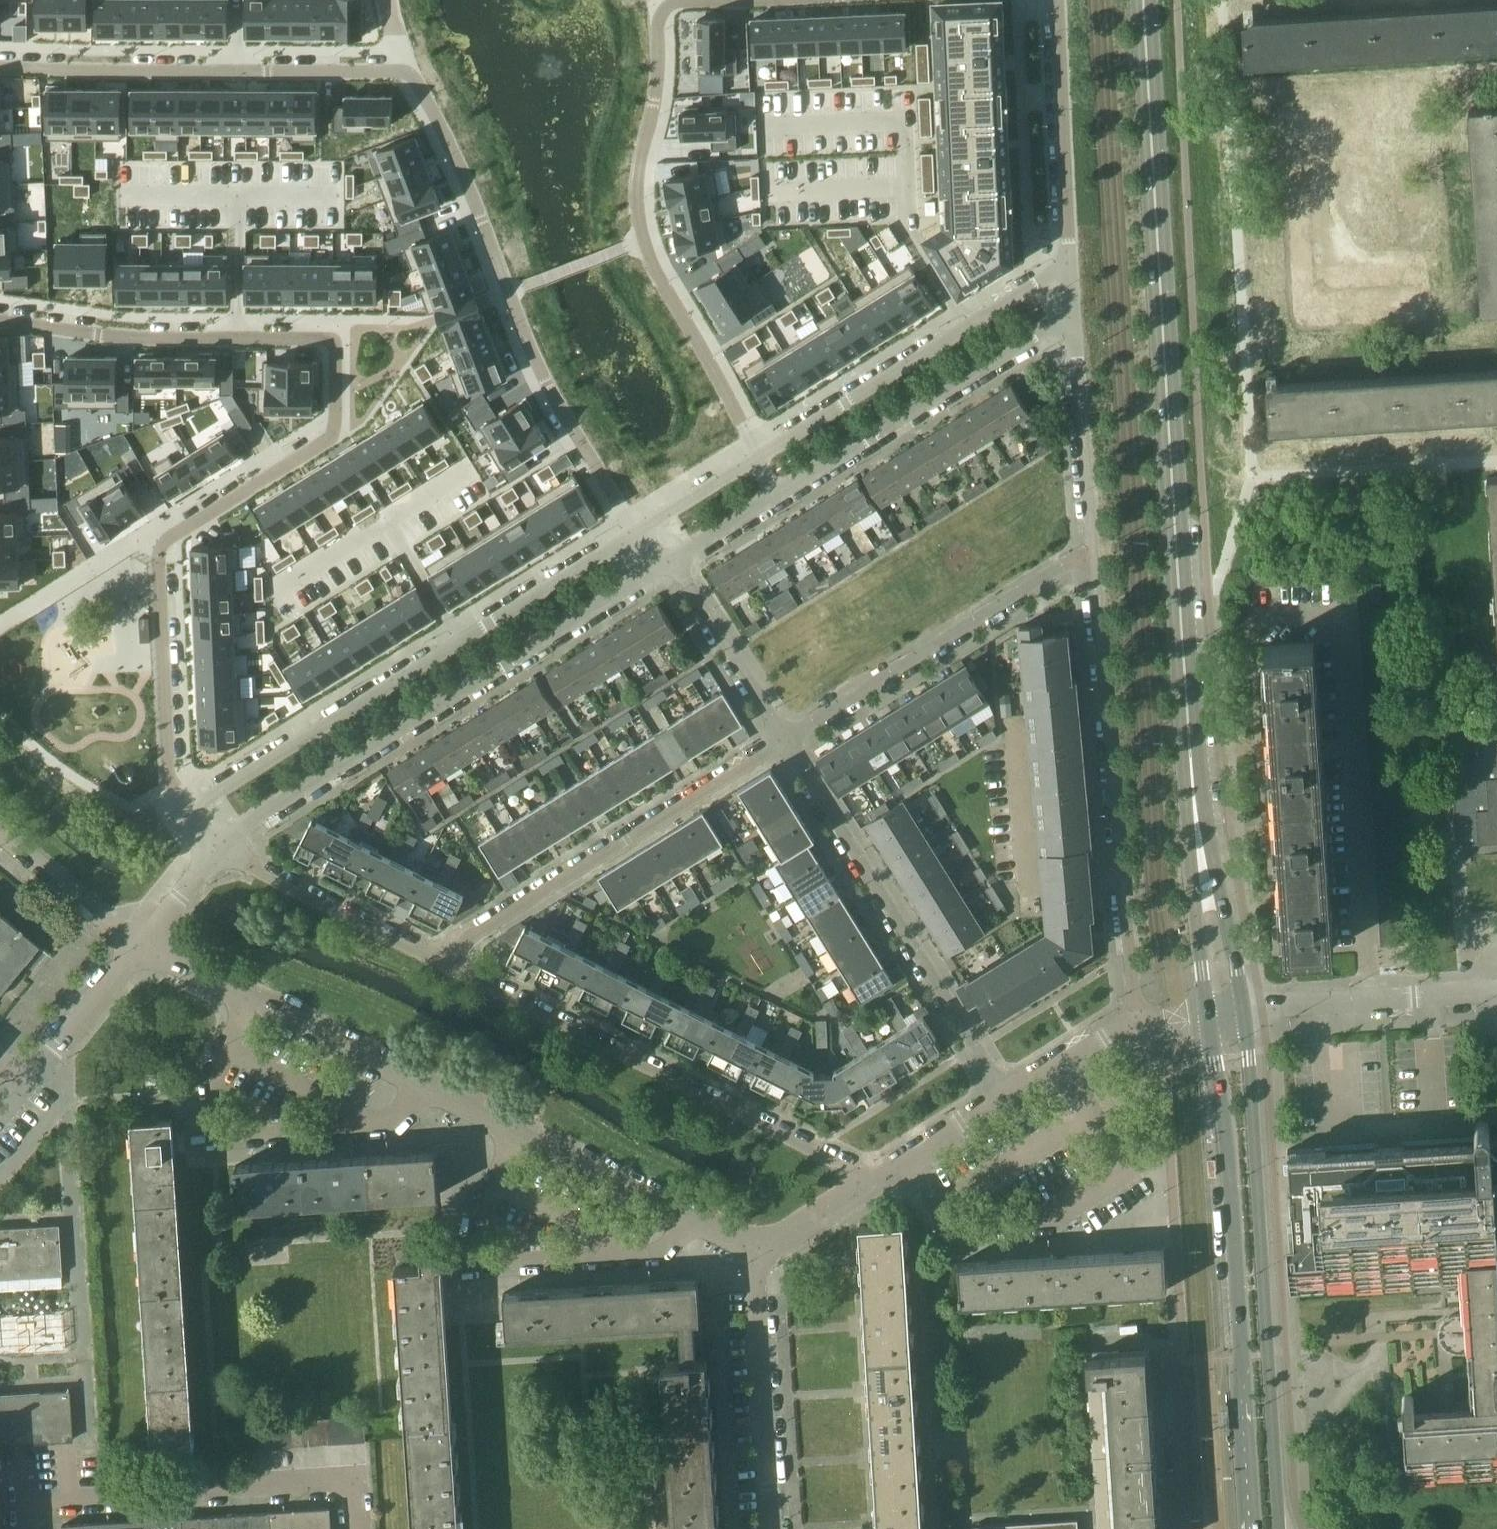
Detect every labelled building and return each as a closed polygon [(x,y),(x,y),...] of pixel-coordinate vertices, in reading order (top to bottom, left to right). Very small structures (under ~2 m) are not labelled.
[(37,28),(62,28),(62,0),(37,0),(37,28)] [(62,28),(87,28),(87,0),(62,0),(62,28)] [(96,36),(118,36),(118,0),(96,0),(96,36)] [(118,36),(140,36),(140,0),(118,0),(118,36)] [(140,36),(162,36),(162,0),(140,0),(140,36)] [(162,36),(183,36),(183,0),(162,0),(162,36)] [(183,36),(205,36),(205,0),(183,0),(183,36)] [(205,36),(227,36),(227,0),(205,0),(205,36)] [(245,36),(269,37),(269,0),(245,0),(245,36)] [(269,37),(292,37),(292,0),(269,0),(269,37)] [(292,37),(315,37),(315,0),(292,0),(292,37)] [(315,37),(338,37),(338,0),(315,0),(315,37)] [(338,37),(361,37),(362,25),(366,25),(366,11),(362,11),(362,0),(338,0),(338,37)] [(27,2),(18,2),(18,14),(26,14),(27,2)] [(948,228),(929,239),(960,290),(1009,260),(997,3),(938,5),(948,228)] [(1243,25),(1245,65),(1496,49),(1496,8),(1243,25)] [(904,13),(882,14),(883,49),(906,48),(904,13)] [(860,14),(838,15),(840,51),(862,50),(860,14)] [(882,14),(860,14),(862,50),(883,49),(882,14)] [(838,15),(817,16),(818,52),(840,51),(838,15)] [(817,16),(795,17),(797,53),(818,52),(817,16)] [(795,17),(774,18),(775,54),(797,53),(795,17)] [(774,18),(751,19),(753,55),(775,54),(774,18)] [(698,24),(694,24),(694,39),(698,38),(698,74),(736,74),(736,49),(724,49),(724,19),(698,19),(698,24)] [(928,44),(916,44),(916,52),(928,51),(928,44)] [(928,51),(916,52),(916,59),(928,59),(928,51)] [(928,59),(916,59),(917,67),(929,66),(928,59)] [(929,66),(917,67),(917,74),(929,74),(929,66)] [(929,74),(917,74),(917,82),(929,82),(929,74)] [(896,75),(884,76),(885,84),(897,83),(896,75)] [(875,76),(863,77),(863,85),(875,84),(875,76)] [(863,77),(851,77),(851,85),(863,85),(863,77)] [(831,78),(820,79),(820,87),(832,86),(831,78)] [(820,79),(808,79),(808,87),(820,87),(820,79)] [(777,80),(765,81),(765,89),(777,88),(777,80)] [(788,80),(777,80),(777,88),(789,88),(788,80)] [(58,86),(47,85),(47,140),(71,140),(72,90),(58,90),(58,86)] [(96,90),(72,90),(71,140),(96,140),(96,90)] [(121,90),(96,90),(96,140),(121,140),(121,90)] [(155,90),(131,90),(131,135),(154,135),(155,135),(155,90)] [(155,135),(154,135),(154,140),(155,140),(178,140),(179,140),(179,131),(178,131),(178,90),(155,90),(155,135)] [(201,90),(178,90),(178,131),(179,131),(201,131),(201,90)] [(224,90),(201,90),(201,131),(223,131),(224,131),(224,90)] [(224,131),(223,131),(223,136),(223,135),(246,136),(246,90),(224,90),(224,131)] [(269,90),(246,90),(246,136),(269,136),(269,90)] [(292,90),(269,90),(269,136),(291,136),(292,136),(292,90)] [(291,136),(291,140),(292,140),(316,140),(316,90),(292,90),(292,136),(291,136)] [(40,95),(32,95),(33,107),(41,107),(40,95)] [(346,106),(333,106),(333,132),(366,132),(366,122),(373,122),(373,126),(387,126),(387,122),(391,122),(391,96),(346,96),(346,106)] [(930,97),(918,98),(918,106),(930,105),(930,97)] [(930,105),(918,106),(919,113),(931,113),(930,105)] [(1468,111),(1472,178),(1496,177),(1496,109),(1491,109),(1491,106),(1483,106),(1483,110),(1468,111)] [(12,146),(11,132),(1,133),(0,108),(0,146),(12,146)] [(685,113),(680,113),(681,139),(711,138),(711,150),(737,149),(735,110),(699,112),(699,108),(685,109),(685,113)] [(931,113),(919,113),(919,121),(931,120),(931,113)] [(931,120),(919,121),(919,128),(931,128),(931,120)] [(931,128),(919,128),(920,136),(932,135),(931,128)] [(415,136),(377,151),(385,173),(386,174),(424,160),(415,136)] [(13,184),(12,146),(0,146),(0,184),(13,184)] [(155,151),(143,151),(143,159),(155,159),(155,151)] [(167,151),(155,151),(155,159),(167,159),(167,151)] [(201,151),(189,151),(189,159),(201,159),(201,151)] [(213,151),(201,151),(201,159),(212,159),(213,151)] [(246,151),(234,151),(234,159),(246,159),(246,151)] [(258,151),(246,151),(246,159),(258,159),(258,151)] [(292,151),(280,151),(280,159),(292,159),(292,151)] [(304,151),(292,151),(292,159),(304,159),(304,151)] [(933,154),(921,154),(921,162),(933,161),(933,154)] [(385,173),(376,176),(377,177),(385,200),(432,182),(424,160),(386,174),(385,173)] [(933,161),(921,162),(921,169),(933,169),(933,161)] [(933,169),(921,169),(922,177),(934,176),(933,169)] [(108,170),(96,170),(96,178),(108,178),(108,170)] [(714,170),(665,180),(670,205),(714,196),(714,197),(719,196),(719,195),(714,170)] [(354,174),(346,174),(346,186),(354,186),(354,174)] [(71,176),(60,176),(59,184),(71,184),(71,176)] [(83,176),(71,176),(71,184),(82,184),(83,184),(83,176)] [(759,176),(751,176),(751,188),(759,188),(759,176)] [(934,176),(922,177),(922,184),(934,184),(934,176)] [(1472,178),(1476,243),(1496,242),(1496,177),(1472,178)] [(432,182),(385,200),(398,235),(422,226),(418,214),(441,205),(432,182)] [(15,221),(13,184),(0,184),(0,222),(15,221)] [(934,184),(922,184),(922,192),(934,192),(934,184)] [(354,186),(346,186),(346,198),(354,198),(354,186)] [(759,188),(751,188),(752,200),(760,200),(759,188)] [(714,196),(670,205),(674,228),(719,219),(719,218),(714,197),(714,196)] [(760,212),(752,212),(753,225),(761,224),(760,212)] [(719,219),(674,228),(679,253),(729,243),(724,218),(723,217),(719,218),(719,219)] [(46,220),(38,220),(38,232),(46,232),(46,220)] [(0,226),(0,251),(10,251),(10,252),(20,251),(20,250),(18,225),(0,226)] [(422,226),(398,235),(411,269),(412,270),(421,267),(420,266),(458,252),(450,229),(427,238),(422,226)] [(888,226),(878,232),(888,248),(898,242),(888,226)] [(839,228),(827,229),(827,237),(839,236),(839,228)] [(851,228),(839,228),(839,236),(851,236),(851,228)] [(82,233),(80,233),(80,242),(82,242),(81,283),(106,283),(107,233),(82,233)] [(213,234),(205,234),(205,246),(213,247),(213,234)] [(876,234),(869,239),(875,249),(882,245),(876,234)] [(80,242),(57,242),(56,283),(81,283),(82,242),(80,242)] [(1476,243),(1481,312),(1496,311),(1496,242),(1476,243)] [(703,283),(694,289),(700,299),(703,297),(710,308),(749,284),(748,283),(736,263),(744,258),(737,247),(715,260),(722,271),(703,283)] [(2,276),(3,289),(28,288),(28,275),(11,275),(10,252),(10,251),(0,251),(0,276),(2,276)] [(458,252),(420,266),(421,267),(428,286),(428,287),(466,273),(458,252)] [(205,254),(204,254),(204,263),(205,263),(205,302),(227,302),(227,254),(205,254)] [(268,254),(245,254),(245,302),(268,302),(268,264),(269,264),(269,254),(268,254)] [(354,254),(353,254),(353,259),(354,259),(354,302),(377,302),(377,254),(354,254)] [(333,259),(332,259),(332,264),(333,264),(333,302),(354,302),(354,259),(353,259),(333,259)] [(140,263),(117,263),(117,301),(140,301),(140,263)] [(162,263),(140,263),(140,301),(161,302),(162,263)] [(183,263),(162,263),(161,302),(183,302),(183,263)] [(204,263),(183,263),(183,302),(205,302),(205,263),(204,263)] [(269,264),(268,264),(268,302),(290,302),(290,264),(269,264)] [(311,264),(290,264),(290,302),(311,302),(311,264)] [(332,264),(311,264),(311,302),(333,302),(333,264),(332,264)] [(909,265),(890,277),(915,317),(934,305),(909,265)] [(428,286),(419,290),(419,291),(428,314),(433,312),(456,303),(459,310),(462,318),(481,311),(478,303),(475,296),(476,296),(475,294),(474,294),(466,273),(428,287),(428,286)] [(890,277),(871,288),(897,329),(915,317),(890,277)] [(749,284),(710,308),(717,319),(714,322),(720,332),(749,314),(755,325),(777,311),(757,279),(757,278),(748,283),(749,284)] [(829,286),(822,290),(828,301),(835,297),(829,286)] [(853,300),(852,300),(855,304),(856,304),(878,340),(897,329),(871,288),(853,300)] [(822,290),(815,294),(822,305),(828,301),(822,290)] [(456,303),(433,312),(436,320),(438,327),(447,350),(447,351),(452,349),(451,348),(490,334),(482,313),(481,311),(462,318),(459,310),(456,303)] [(838,315),(837,315),(860,352),(878,340),(856,304),(855,304),(838,315)] [(792,309),(785,313),(792,324),(798,319),(792,309)] [(817,322),(816,323),(818,327),(819,327),(842,363),(860,352),(837,315),(838,315),(836,311),(835,311),(817,322)] [(785,313),(779,317),(785,328),(792,324),(785,313)] [(818,327),(801,338),(823,375),(842,363),(819,327),(818,327)] [(755,332),(749,336),(755,346),(762,342),(755,332)] [(490,334),(451,348),(452,349),(459,369),(460,370),(498,355),(490,334)] [(0,337),(0,362),(9,361),(9,360),(8,336),(0,337)] [(749,336),(742,340),(748,351),(755,346),(749,336)] [(801,338),(782,349),(805,386),(823,375),(801,338)] [(765,360),(764,361),(787,397),(805,386),(782,349),(765,360)] [(45,352),(33,352),(33,360),(45,360),(45,352)] [(141,357),(137,357),(137,393),(157,393),(157,383),(176,383),(176,357),(153,357),(153,353),(141,353),(141,357)] [(200,357),(176,357),(176,383),(195,384),(195,388),(215,388),(216,357),(212,357),(212,353),(200,353),(200,357)] [(459,369),(450,372),(451,373),(459,395),(506,378),(506,377),(498,355),(460,370),(459,369)] [(761,357),(742,369),(768,410),(771,408),(770,407),(775,405),(778,403),(787,397),(764,361),(765,360),(762,356),(761,357)] [(66,382),(53,382),(53,407),(91,407),(91,357),(66,357),(66,382)] [(116,357),(91,357),(91,407),(116,407),(116,411),(129,411),(129,386),(116,386),(116,357)] [(0,362),(0,386),(20,385),(19,361),(19,360),(9,360),(9,361),(0,362)] [(45,360),(33,360),(33,368),(46,367),(45,360)] [(317,362),(262,362),(262,386),(262,387),(313,387),(313,374),(317,374),(317,362)] [(424,363),(414,369),(418,376),(428,369),(424,363)] [(233,369),(220,369),(220,395),(233,395),(233,369)] [(428,369),(418,376),(422,382),(433,376),(428,369)] [(1267,391),(1269,431),(1427,421),(1496,416),(1496,376),(1267,391)] [(1011,384),(992,396),(1011,425),(1029,413),(1011,384)] [(0,386),(0,411),(1,424),(26,422),(26,409),(21,409),(20,385),(0,386)] [(262,386),(257,386),(257,387),(257,412),(317,412),(317,401),(313,401),(313,387),(262,387),(262,386)] [(484,394),(462,407),(469,418),(490,405),(484,394)] [(992,396),(974,407),(992,436),(1011,425),(992,396)] [(490,405),(469,418),(475,429),(479,427),(492,447),(492,448),(535,421),(528,410),(532,408),(526,398),(497,415),(490,405)] [(187,402),(176,406),(179,414),(181,413),(190,410),(187,402)] [(423,402),(404,414),(423,445),(442,433),(423,402)] [(239,405),(227,412),(241,434),(252,427),(239,405)] [(176,406),(165,410),(168,418),(179,414),(176,406)] [(974,407),(955,419),(973,448),(992,436),(974,407)] [(179,414),(170,418),(173,425),(184,421),(181,414),(179,414)] [(404,414),(386,426),(404,456),(423,445),(404,414)] [(168,418),(159,422),(161,429),(173,425),(170,418),(168,418)] [(955,419),(937,430),(955,459),(973,448),(955,419)] [(492,447),(488,449),(488,450),(508,482),(530,469),(523,458),(552,440),(546,430),(542,432),(535,421),(492,448),(492,447)] [(0,436),(0,462),(28,460),(26,422),(1,424),(1,436),(0,436)] [(386,426),(367,437),(386,467),(404,456),(386,426)] [(937,430),(919,441),(937,471),(955,459),(937,430)] [(223,433),(190,453),(204,476),(224,463),(226,466),(236,460),(234,457),(237,455),(223,433)] [(367,437),(349,448),(368,479),(386,467),(367,437)] [(919,441),(900,453),(919,482),(937,471),(919,441)] [(1036,448),(1040,455),(1051,449),(1047,441),(1036,448)] [(349,448),(330,460),(349,490),(368,479),(349,448)] [(459,451),(449,458),(453,465),(463,458),(459,451)] [(169,455),(151,466),(170,496),(173,494),(175,498),(186,491),(184,488),(204,476),(190,453),(174,463),(169,455)] [(900,453),(882,464),(900,493),(919,482),(900,453)] [(1020,458),(1009,464),(1014,472),(1025,465),(1020,458)] [(4,486),(4,499),(30,498),(28,460),(0,462),(0,486),(4,486)] [(330,460),(312,471),(331,502),(349,490),(330,460)] [(128,463),(96,483),(123,526),(144,513),(131,491),(142,485),(128,463)] [(550,464),(543,468),(549,478),(556,474),(550,464)] [(882,464),(863,476),(881,505),(900,493),(882,464)] [(999,471),(1003,478),(1014,472),(1009,464),(999,471)] [(543,468),(536,472),(543,482),(549,478),(543,468)] [(422,470),(415,474),(422,484),(428,480),(422,470)] [(312,471),(294,483),(313,513),(331,502),(312,471)] [(415,474),(409,478),(415,488),(422,484),(415,474)] [(573,474),(554,486),(579,527),(599,515),(573,474)] [(1487,477),(1491,543),(1496,542),(1496,476),(1487,477)] [(858,479),(839,491),(857,520),(876,508),(858,479)] [(983,480),(972,487),(977,494),(988,488),(983,480)] [(96,483),(64,503),(77,525),(88,518),(101,539),(123,526),(96,483)] [(294,483),(275,494),(294,524),(313,513),(294,483)] [(513,486),(506,491),(513,501),(519,497),(513,486)] [(535,497),(535,498),(537,502),(538,501),(561,538),(579,527),(554,486),(535,497)] [(962,494),(966,501),(977,494),(972,487),(962,494)] [(506,491),(499,495),(506,505),(513,501),(506,491)] [(839,491),(821,502),(839,531),(857,520),(839,491)] [(385,493),(379,497),(385,507),(392,503),(385,493)] [(275,494),(256,506),(275,536),(294,524),(275,494)] [(379,497),(372,501),(379,511),(385,507),(379,497)] [(0,512),(0,537),(17,536),(17,537),(27,537),(27,536),(26,511),(30,511),(30,498),(4,499),(5,512),(0,512)] [(537,502),(520,513),(542,549),(561,538),(538,501),(537,502)] [(821,502),(803,513),(821,543),(839,531),(821,502)] [(947,503),(936,510),(941,517),(951,511),(947,503)] [(477,510),(470,514),(476,525),(483,520),(477,510)] [(925,516),(930,524),(941,517),(936,510),(925,516)] [(520,513),(501,524),(524,561),(542,549),(520,513)] [(803,513),(785,525),(803,554),(821,543),(803,513)] [(470,514),(463,518),(470,529),(476,525),(470,514)] [(349,515),(342,519),(348,530),(355,526),(349,515)] [(342,519),(335,524),(342,534),(348,530),(342,519)] [(501,524),(483,535),(506,572),(524,561),(501,524)] [(785,525),(766,536),(784,565),(803,554),(785,525)] [(909,526),(899,533),(903,540),(914,534),(909,526)] [(440,533),(433,537),(440,547),(446,543),(440,533)] [(466,546),(465,547),(487,584),(506,572),(483,535),(466,546)] [(0,537),(0,561),(18,560),(17,537),(17,536),(0,537)] [(766,536),(748,547),(766,576),(784,565),(766,536)] [(883,543),(887,550),(898,543),(894,536),(883,543)] [(433,537),(427,541),(433,551),(440,547),(433,537)] [(312,538),(305,542),(312,552),(318,548),(312,538)] [(305,542),(299,546),(305,557),(312,552),(305,542)] [(462,543),(444,554),(469,595),(487,584),(465,547),(466,546),(463,542),(462,543)] [(239,545),(191,548),(192,570),(235,568),(235,569),(240,569),(240,568),(239,545)] [(748,547),(729,559),(747,588),(766,576),(748,547)] [(65,550),(53,551),(53,559),(65,558),(65,550)] [(867,552),(856,559),(861,566),(872,560),(867,552)] [(444,554),(425,566),(450,607),(469,595),(444,554)] [(398,556),(388,563),(392,570),(402,563),(398,556)] [(65,558),(53,559),(53,567),(66,566),(65,558)] [(282,559),(272,565),(276,572),(286,566),(282,559)] [(729,559),(710,571),(728,600),(747,588),(729,559)] [(846,566),(850,573),(861,566),(856,559),(846,566)] [(0,561),(0,586),(19,585),(18,560),(0,561)] [(235,568),(192,570),(193,592),(236,590),(235,569),(235,568)] [(830,575),(820,582),(825,589),(835,583),(830,575)] [(367,576),(360,580),(367,590),(373,586),(367,576)] [(262,577),(254,577),(254,589),(263,589),(262,577)] [(360,580),(354,584),(360,594),(367,590),(360,580)] [(809,589),(814,596),(825,589),(820,582),(809,589)] [(416,586),(397,597),(416,628),(435,616),(416,586)] [(263,589),(254,589),(255,601),(263,600),(263,589)] [(236,590),(193,592),(194,613),(237,611),(237,610),(236,590)] [(397,597),(378,609),(397,639),(416,628),(397,597)] [(794,598),(784,604),(788,612),(798,605),(794,598)] [(330,599),(323,603),(330,613),(336,609),(330,599)] [(323,603),(317,607),(323,617),(330,613),(323,603)] [(658,603),(641,614),(659,643),(676,632),(658,603)] [(772,611),(777,619),(788,612),(784,604),(772,611)] [(378,609),(360,620),(379,651),(397,639),(378,609)] [(237,611),(194,613),(195,635),(233,633),(233,634),(243,634),(243,633),(242,611),(242,610),(237,610),(237,611)] [(641,614),(621,626),(639,655),(659,643),(641,614)] [(264,620),(256,620),(256,632),(265,632),(264,620)] [(360,620),(342,632),(360,662),(379,651),(360,620)] [(1383,620),(1359,622),(1360,633),(1384,632),(1383,620)] [(293,621),(287,625),(293,636),(300,632),(293,621)] [(756,621),(746,628),(750,635),(761,628),(756,621)] [(1092,948),(1089,916),(1093,915),(1090,881),(1087,851),(1091,850),(1075,675),(1071,675),(1067,632),(1042,635),(1041,624),(1020,626),(1021,638),(1031,637),(1035,682),(1039,681),(1057,872),(1053,873),(1054,885),(1054,894),(1058,931),(972,984),(968,978),(958,984),(970,1002),(979,997),(992,1019),(1068,972),(1064,965),(1092,948)] [(287,625),(280,630),(287,640),(293,636),(287,625)] [(621,626),(603,637),(622,666),(639,655),(621,626)] [(265,632),(256,632),(257,644),(265,644),(265,632)] [(342,632),(323,643),(342,674),(360,662),(342,632)] [(1384,632),(1360,633),(1361,645),(1385,644),(1384,632)] [(233,633),(195,635),(196,656),(234,655),(233,634),(233,633)] [(603,637),(584,649),(602,678),(622,666),(603,637)] [(323,643),(305,655),(324,685),(342,674),(323,643)] [(1313,643),(1265,646),(1267,677),(1263,678),(1264,692),(1268,692),(1270,722),(1318,719),(1313,643)] [(1385,644),(1361,645),(1362,657),(1386,655),(1385,644)] [(584,649),(566,660),(584,689),(602,678),(584,649)] [(234,655),(196,656),(197,678),(235,676),(235,675),(234,655)] [(305,655),(286,666),(305,697),(324,685),(305,655)] [(1386,655),(1362,657),(1362,669),(1386,668),(1386,655)] [(680,663),(685,670),(695,664),(691,656),(680,663)] [(275,660),(268,664),(274,675),(281,670),(275,660)] [(566,660),(547,672),(565,701),(584,689),(566,660)] [(972,676),(966,666),(947,678),(969,713),(988,701),(981,691),(988,686),(979,671),(972,676)] [(698,668),(688,674),(692,681),(702,675),(698,668)] [(281,670),(274,675),(280,685),(287,680),(281,670)] [(664,673),(654,679),(659,686),(669,680),(664,673)] [(688,674),(677,681),(682,688),(692,681),(688,674)] [(235,676),(197,678),(198,700),(241,698),(241,697),(240,676),(240,675),(235,675),(235,676)] [(537,678),(519,689),(537,719),(555,708),(537,678)] [(969,713),(947,678),(929,689),(950,724),(969,713)] [(643,686),(647,693),(659,686),(654,679),(643,686)] [(519,689),(501,701),(519,730),(537,719),(519,689)] [(663,689),(653,696),(657,703),(668,696),(663,689)] [(950,724),(929,689),(910,700),(932,735),(950,724)] [(294,691),(287,695),(293,706),(300,701),(294,691)] [(723,691),(705,702),(725,735),(743,723),(723,691)] [(628,695),(617,702),(622,709),(632,703),(628,695)] [(241,698),(198,700),(199,721),(247,719),(246,698),(246,696),(241,697),(241,698)] [(653,696),(643,702),(647,709),(657,703),(653,696)] [(932,735),(910,700),(892,712),(914,747),(932,735)] [(501,701),(482,712),(500,742),(519,730),(501,701)] [(606,709),(611,716),(622,709),(617,702),(606,709)] [(725,735),(705,702),(687,713),(708,745),(725,735)] [(275,711),(264,717),(269,724),(279,718),(275,711)] [(629,711),(618,717),(623,724),(633,718),(629,711)] [(482,712),(463,724),(481,753),(500,742),(482,712)] [(914,747),(892,712),(873,723),(895,758),(914,747)] [(687,713),(670,723),(690,756),(708,745),(687,713)] [(1485,716),(1486,730),(1474,731),(1476,762),(1463,763),(1465,794),(1453,795),(1456,845),(1496,842),(1496,715),(1485,716)] [(618,717),(608,724),(612,731),(623,724),(618,717)] [(591,718),(580,725),(584,733),(595,726),(591,718)] [(247,719),(199,721),(200,744),(242,742),(248,739),(247,719)] [(1318,719),(1270,722),(1272,753),(1268,753),(1268,755),(1269,768),(1273,767),(1275,798),(1323,795),(1318,719)] [(690,756),(670,723),(653,734),(673,767),(690,756)] [(895,758),(873,723),(855,734),(877,770),(895,758)] [(463,724),(444,736),(462,765),(481,753),(463,724)] [(997,736),(993,729),(983,735),(987,742),(997,736)] [(559,738),(563,746),(574,739),(569,732),(559,738)] [(594,732),(584,739),(588,746),(598,739),(594,732)] [(673,767),(653,734),(635,745),(656,778),(673,767)] [(877,770),(855,734),(837,746),(858,781),(877,770)] [(987,742),(983,735),(973,742),(977,749),(987,742)] [(444,736),(426,747),(444,776),(462,765),(444,736)] [(584,739),(573,745),(578,752),(588,746),(584,739)] [(635,745),(618,755),(639,788),(656,778),(635,745)] [(858,781),(837,746),(818,758),(823,765),(821,767),(831,784),(833,783),(839,793),(858,781)] [(426,747),(407,759),(425,788),(444,776),(426,747)] [(543,748),(533,754),(538,761),(548,755),(543,748)] [(960,759),(956,752),(946,758),(950,765),(960,759)] [(522,761),(526,769),(538,761),(533,754),(522,761)] [(559,754),(549,760),(553,767),(564,761),(559,754)] [(618,755),(601,766),(621,799),(639,788),(618,755)] [(950,765),(946,758),(936,764),(940,771),(950,765)] [(407,759),(389,770),(407,800),(425,788),(407,759)] [(549,760),(539,767),(543,774),(553,767),(549,760)] [(1393,763),(1369,764),(1369,776),(1393,775),(1393,763)] [(621,799),(601,766),(583,777),(604,810),(621,799)] [(771,768),(738,788),(749,806),(782,786),(771,768)] [(506,771),(496,777),(501,785),(511,778),(506,771)] [(525,775),(515,782),(519,789),(529,782),(525,775)] [(924,782),(919,775),(909,781),(914,788),(924,782)] [(1393,775),(1369,776),(1370,788),(1394,787),(1393,775)] [(485,784),(489,791),(501,785),(496,777),(485,784)] [(604,810),(583,777),(566,788),(587,821),(604,810)] [(914,788),(909,781),(899,787),(904,794),(914,788)] [(515,782),(504,788),(509,795),(519,789),(515,782)] [(782,786),(749,806),(760,824),(793,803),(782,786)] [(1394,787),(1370,788),(1371,800),(1395,799),(1394,787)] [(587,821),(566,788),(549,799),(569,831),(587,821)] [(941,803),(935,793),(928,798),(934,808),(941,803)] [(469,794),(459,800),(463,808),(474,801),(469,794)] [(1323,795),(1275,798),(1277,830),(1273,830),(1273,832),(1274,842),(1274,844),(1278,844),(1280,875),(1328,871),(1323,795)] [(368,815),(373,817),(377,819),(386,801),(377,797),(368,815)] [(490,797),(479,804),(484,811),(494,804),(490,797)] [(569,831),(549,799),(532,809),(552,842),(569,831)] [(1395,799),(1371,800),(1372,812),(1396,811),(1395,799)] [(448,807),(453,814),(463,808),(459,800),(448,807)] [(879,842),(914,820),(902,801),(890,809),(880,815),(870,821),(867,823),(879,842)] [(885,802),(875,808),(880,815),(890,809),(885,802)] [(793,803),(760,824),(771,841),(803,820),(793,803)] [(947,813),(941,803),(934,808),(940,818),(947,813)] [(722,808),(715,813),(722,823),(729,819),(722,808)] [(880,815),(875,808),(865,814),(870,821),(880,815)] [(552,842),(532,809),(514,820),(535,853),(552,842)] [(723,843),(703,810),(685,822),(686,824),(705,855),(723,843)] [(1396,811),(1372,812),(1373,824),(1397,823),(1396,811)] [(373,817),(368,815),(364,813),(358,826),(366,830),(373,817)] [(432,817),(422,823),(426,831),(437,824),(432,817)] [(312,819),(310,823),(302,819),(287,829),(302,837),(294,854),(311,863),(313,858),(319,860),(334,830),(312,819)] [(729,819),(722,823),(728,833),(735,829),(729,819)] [(514,820),(496,831),(517,864),(535,853),(514,820)] [(803,820),(771,841),(781,858),(805,843),(806,844),(813,840),(815,839),(803,820)] [(891,860),(926,838),(914,820),(879,842),(891,860)] [(705,855),(686,824),(685,822),(667,832),(669,834),(688,865),(705,855)] [(1397,823),(1373,824),(1373,836),(1397,835),(1397,823)] [(366,830),(358,826),(351,839),(356,841),(337,876),(353,884),(356,879),(362,882),(377,851),(384,839),(366,830)] [(356,841),(351,839),(334,830),(319,860),(324,863),(322,868),(337,876),(356,841)] [(964,840),(958,830),(951,834),(957,844),(964,840)] [(496,831),(479,842),(507,888),(517,882),(509,869),(517,864),(496,831)] [(688,865),(669,834),(667,832),(650,843),(651,845),(670,876),(688,865)] [(407,834),(401,847),(409,851),(416,839),(407,834)] [(1397,835),(1373,836),(1374,848),(1398,846),(1397,835)] [(902,878),(937,857),(926,838),(891,860),(902,878)] [(970,850),(964,840),(957,844),(963,854),(970,850)] [(670,876),(651,845),(650,843),(633,854),(634,856),(653,887),(670,876)] [(744,843),(737,847),(743,858),(750,853),(744,843)] [(816,861),(806,844),(805,843),(781,858),(774,862),(785,880),(816,861)] [(1398,846),(1374,848),(1375,860),(1399,858),(1398,846)] [(420,873),(403,864),(409,851),(401,847),(394,860),(399,862),(380,898),(396,906),(399,901),(405,903),(420,873)] [(399,862),(394,860),(377,851),(362,882),(367,885),(365,890),(380,898),(399,862)] [(750,853),(743,858),(750,868),(757,864),(750,853)] [(451,854),(444,868),(452,872),(459,859),(451,854)] [(653,887),(634,856),(633,854),(615,865),(616,867),(636,898),(653,887)] [(913,897),(948,875),(937,857),(902,878),(913,897)] [(1399,858),(1375,860),(1376,872),(1400,870),(1399,858)] [(827,878),(816,861),(785,880),(796,897),(827,878)] [(636,898),(616,867),(615,865),(598,876),(618,909),(636,898)] [(987,877),(980,866),(973,871),(980,881),(987,877)] [(481,904),(445,886),(452,872),(444,868),(437,882),(441,884),(423,920),(439,928),(446,915),(452,918),(453,916),(457,919),(481,904)] [(1400,870),(1376,872),(1376,884),(1400,883),(1400,870)] [(1328,871),(1280,875),(1282,905),(1278,905),(1278,907),(1279,917),(1279,920),(1283,919),(1285,951),(1333,948),(1328,871)] [(437,882),(420,873),(405,903),(410,906),(408,912),(423,920),(441,884),(437,882)] [(731,873),(721,880),(725,887),(735,880),(731,873)] [(925,915),(960,893),(948,875),(913,897),(925,915)] [(838,895),(827,878),(796,897),(807,914),(838,895)] [(711,886),(715,893),(725,887),(721,880),(711,886)] [(759,882),(752,886),(758,897),(765,892),(759,882)] [(1400,883),(1376,884),(1377,896),(1401,894),(1400,883)] [(998,895),(992,885),(985,889),(991,899),(998,895)] [(765,892),(758,897),(765,907),(772,902),(765,892)] [(936,933),(971,912),(960,893),(925,915),(936,933)] [(1401,894),(1377,896),(1378,908),(1402,906),(1401,894)] [(696,895),(686,901),(690,908),(701,902),(696,895)] [(848,913),(838,895),(807,914),(817,932),(848,913)] [(1004,905),(998,895),(991,899),(997,909),(1004,905)] [(586,896),(583,903),(594,908),(597,901),(586,896)] [(676,908),(680,915),(690,908),(686,901),(676,908)] [(1402,906),(1378,908),(1379,920),(1403,918),(1402,906)] [(948,953),(983,931),(971,912),(936,933),(948,953)] [(859,930),(848,913),(817,932),(828,949),(859,930)] [(0,914),(0,988),(16,969),(19,965),(36,944),(0,914)] [(662,917),(651,923),(656,930),(666,924),(662,917)] [(780,917),(773,921),(780,931),(787,927),(780,917)] [(1403,918),(1379,920),(1380,933),(1404,932),(1403,918)] [(586,924),(581,922),(577,920),(571,933),(579,937),(586,924)] [(525,926),(523,930),(516,927),(500,936),(515,944),(507,962),(524,970),(526,965),(532,967),(547,937),(525,926)] [(551,984),(569,948),(564,946),(570,935),(552,926),(547,937),(532,967),(537,970),(535,976),(551,984)] [(787,927),(780,931),(786,941),(793,937),(787,927)] [(870,947),(859,930),(828,949),(839,966),(870,947)] [(1404,932),(1380,933),(1380,945),(1404,944),(1404,932)] [(590,959),(573,950),(579,937),(571,933),(570,935),(564,946),(569,948),(551,984),(566,992),(569,986),(575,989),(590,959)] [(620,942),(614,954),(622,959),(628,946),(620,942)] [(881,965),(870,947),(839,966),(850,984),(881,965)] [(802,951),(795,956),(801,966),(808,961),(802,951)] [(611,969),(593,1005),(609,1013),(612,1008),(618,1011),(633,980),(615,972),(622,959),(614,954),(607,967),(611,969)] [(611,969),(607,967),(590,959),(575,989),(580,992),(577,997),(593,1005),(611,969)] [(815,972),(808,961),(801,966),(807,976),(815,972)] [(663,963),(656,976),(665,980),(671,967),(663,963)] [(881,965),(850,984),(861,1002),(904,975),(900,968),(898,965),(886,973),(881,965)] [(656,976),(650,989),(654,991),(636,1027),(652,1035),(655,1029),(660,1032),(676,1002),(658,993),(665,980),(656,976)] [(650,989),(633,980),(618,1011),(623,1013),(620,1019),(636,1027),(654,991),(650,989)] [(706,985),(699,998),(708,1002),(714,989),(706,985)] [(823,986),(816,990),(823,1001),(830,996),(823,986)] [(719,1023),(701,1015),(708,1002),(699,998),(693,1011),(697,1013),(679,1048),(695,1056),(698,1051),(703,1054),(719,1023)] [(833,998),(824,1003),(832,1015),(842,1014),(833,998)] [(765,1010),(776,1016),(781,1006),(770,1001),(765,1010)] [(697,1013),(693,1011),(676,1002),(660,1032),(666,1035),(663,1040),(679,1048),(697,1013)] [(749,1006),(743,1019),(751,1023),(757,1010),(749,1006)] [(924,1008),(919,1011),(922,1015),(907,1025),(903,1027),(924,1061),(940,1051),(937,1046),(941,1044),(936,1036),(940,1033),(924,1008)] [(899,1012),(895,1015),(892,1017),(899,1030),(883,1039),(901,1068),(906,1065),(910,1070),(924,1061),(903,1027),(907,1025),(899,1012)] [(740,1034),(722,1070),(738,1078),(741,1073),(746,1075),(762,1045),(744,1036),(751,1023),(743,1019),(736,1032),(740,1034)] [(825,1021),(817,1021),(818,1033),(826,1033),(825,1021)] [(740,1034),(736,1032),(719,1023),(703,1054),(709,1057),(706,1062),(722,1070),(740,1034)] [(851,1025),(848,1028),(844,1030),(851,1042),(859,1037),(851,1025)] [(792,1028),(785,1041),(794,1045),(800,1032),(792,1028)] [(826,1045),(826,1033),(818,1033),(819,1045),(823,1045),(826,1045)] [(867,1050),(859,1037),(851,1042),(859,1055),(842,1065),(860,1094),(866,1090),(869,1096),(884,1086),(863,1052),(867,1050)] [(901,1068),(883,1039),(867,1050),(863,1052),(884,1086),(899,1077),(896,1072),(901,1068)] [(804,1067),(787,1058),(794,1045),(785,1041),(779,1054),(783,1056),(765,1092),(781,1100),(784,1094),(789,1097),(804,1067)] [(783,1056),(779,1054),(762,1045),(746,1075),(752,1078),(749,1084),(765,1092),(783,1056)] [(860,1094),(842,1065),(834,1070),(834,1074),(824,1074),(825,1106),(843,1105),(845,1110),(855,1104),(858,1102),(855,1097),(860,1094)] [(804,1067),(789,1097),(795,1100),(792,1105),(796,1107),(806,1111),(808,1107),(825,1106),(824,1074),(814,1074),(814,1071),(804,1067)] [(149,1074),(149,1075),(149,1083),(161,1082),(160,1073),(149,1074)] [(167,1117),(151,1118),(133,1120),(154,1449),(153,1449),(153,1451),(195,1448),(193,1424),(187,1424),(169,1153),(175,1152),(174,1134),(168,1134),(167,1117)] [(1287,1149),(1297,1293),(1298,1293),(1298,1290),(1326,1288),(1326,1291),(1326,1292),(1327,1292),(1327,1291),(1327,1288),(1354,1286),(1355,1289),(1355,1290),(1356,1290),(1356,1289),(1356,1286),(1383,1284),(1383,1287),(1383,1288),(1384,1288),(1385,1287),(1384,1284),(1412,1282),(1412,1286),(1413,1286),(1413,1282),(1440,1280),(1441,1284),(1442,1284),(1442,1280),(1469,1279),(1470,1287),(1468,1287),(1470,1316),(1464,1317),(1464,1313),(1454,1314),(1448,1316),(1444,1319),(1441,1324),(1439,1329),(1439,1330),(1438,1331),(1438,1333),(1438,1334),(1438,1336),(1439,1337),(1439,1340),(1442,1344),(1446,1348),(1451,1351),(1456,1352),(1467,1351),(1466,1348),(1472,1348),(1476,1405),(1477,1405),(1479,1427),(1416,1431),(1415,1418),(1413,1400),(1413,1399),(1413,1397),(1412,1397),(1411,1396),(1410,1395),(1409,1395),(1408,1395),(1407,1395),(1406,1395),(1405,1395),(1404,1396),(1403,1396),(1403,1397),(1402,1398),(1402,1400),(1402,1401),(1404,1431),(1403,1431),(1406,1481),(1408,1481),(1408,1478),(1435,1476),(1436,1480),(1437,1480),(1437,1476),(1464,1474),(1464,1478),(1465,1478),(1466,1478),(1465,1474),(1493,1473),(1493,1476),(1494,1476),(1494,1473),(1496,1472),(1496,1135),(1496,1136),(1490,1136),(1489,1128),(1489,1127),(1489,1126),(1488,1125),(1488,1124),(1487,1124),(1486,1123),(1485,1123),(1485,1122),(1483,1122),(1481,1122),(1480,1122),(1479,1122),(1478,1123),(1477,1124),(1476,1125),(1475,1126),(1474,1127),(1474,1129),(1474,1130),(1475,1137),(1454,1138),(1439,1133),(1439,1139),(1386,1143),(1374,1144),(1374,1143),(1360,1144),(1360,1145),(1287,1149)] [(407,1153),(394,1154),(394,1155),(367,1156),(370,1199),(435,1195),(437,1195),(434,1152),(432,1152),(407,1154),(407,1153)] [(342,1157),(329,1158),(329,1159),(303,1161),(305,1203),(370,1199),(367,1156),(342,1158),(342,1157)] [(275,1162),(263,1163),(238,1165),(236,1165),(238,1208),(241,1208),(305,1203),(303,1161),(275,1163),(275,1162)] [(11,1224),(23,1223),(22,1214),(10,1214),(11,1224)] [(903,1223),(859,1226),(863,1293),(907,1291),(903,1223)] [(0,1227),(0,1278),(60,1274),(58,1239),(56,1239),(55,1225),(57,1225),(57,1224),(0,1227)] [(1162,1250),(1124,1253),(1095,1255),(1098,1294),(1164,1289),(1164,1290),(1166,1290),(1166,1285),(1167,1285),(1167,1279),(1165,1279),(1163,1249),(1162,1249),(1162,1250)] [(414,1266),(395,1268),(395,1270),(396,1270),(406,1425),(452,1422),(442,1267),(442,1254),(414,1256),(414,1266)] [(1095,1255),(1057,1257),(1026,1259),(1028,1298),(1098,1294),(1095,1255)] [(1026,1259),(989,1261),(960,1263),(960,1262),(958,1263),(960,1292),(959,1292),(959,1298),(961,1298),(961,1303),(963,1303),(963,1302),(1028,1298),(1026,1259)] [(565,1288),(504,1292),(506,1332),(679,1321),(679,1326),(680,1326),(682,1359),(682,1360),(666,1362),(667,1375),(647,1376),(657,1528),(718,1528),(716,1510),(718,1510),(722,1505),(722,1496),(716,1492),(715,1492),(711,1436),(706,1359),(696,1360),(693,1320),(700,1319),(697,1279),(565,1288)] [(907,1291),(863,1293),(867,1360),(911,1357),(907,1291)] [(0,1317),(0,1354),(64,1350),(62,1313),(0,1317)] [(1086,1353),(1087,1358),(1088,1377),(1089,1389),(1091,1423),(1093,1458),(1096,1494),(1098,1528),(1158,1528),(1158,1524),(1155,1489),(1153,1455),(1151,1420),(1149,1385),(1146,1349),(1086,1353)] [(911,1357),(867,1360),(871,1425),(915,1422),(911,1357)] [(67,1389),(42,1391),(45,1441),(71,1439),(71,1438),(69,1438),(68,1424),(70,1424),(67,1389)] [(42,1391),(17,1393),(21,1443),(45,1441),(42,1391)] [(0,1394),(0,1444),(21,1443),(17,1393),(0,1394)] [(363,1415),(350,1416),(352,1442),(365,1441),(363,1415)] [(350,1416),(338,1417),(340,1443),(352,1442),(350,1416)] [(338,1417),(325,1418),(327,1443),(340,1443),(338,1417)] [(314,1418),(302,1419),(304,1445),(316,1444),(314,1418)] [(325,1418),(314,1418),(316,1444),(327,1443),(325,1418)] [(302,1419),(290,1420),(292,1446),(304,1445),(302,1419)] [(290,1420),(278,1421),(279,1447),(292,1446),(290,1420)] [(278,1421),(266,1422),(268,1447),(279,1447),(278,1421)] [(254,1422),(242,1423),(243,1449),(256,1448),(254,1422)] [(266,1422),(254,1422),(256,1448),(268,1447),(266,1422)] [(456,1482),(452,1422),(406,1425),(413,1528),(459,1528),(456,1482)] [(915,1422),(871,1425),(875,1491),(919,1488),(915,1422)] [(920,1512),(919,1488),(875,1491),(878,1528),(921,1528),(920,1512)] [(270,1512),(271,1528),(331,1528),(329,1508),(270,1512)] [(182,1517),(182,1528),(271,1528),(270,1512),(182,1517)] [(182,1517),(62,1525),(62,1528),(182,1528),(182,1517)] [(1077,1519),(971,1526),(971,1528),(1077,1528),(1077,1519)]
